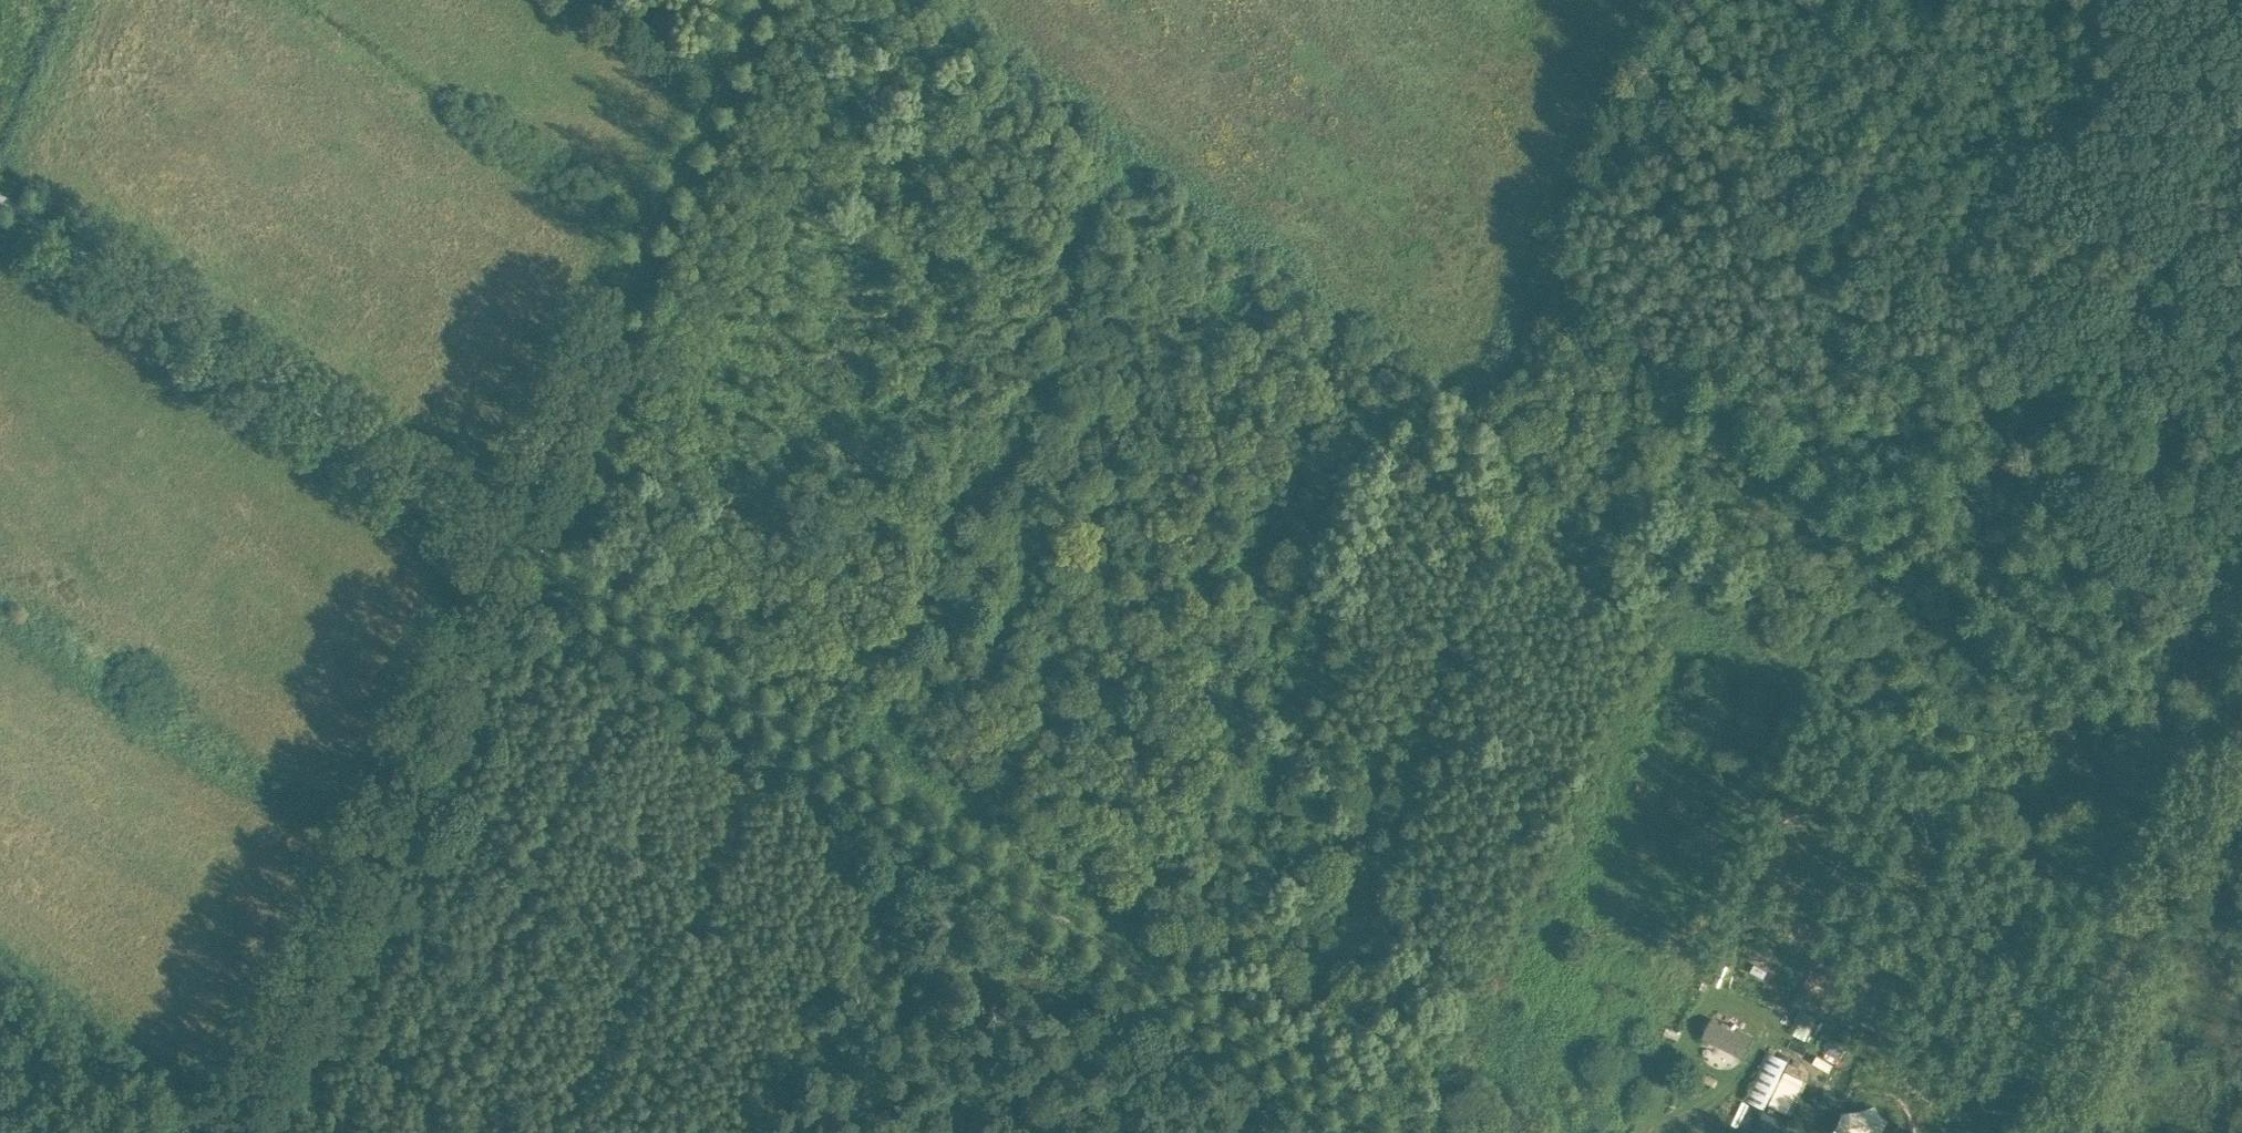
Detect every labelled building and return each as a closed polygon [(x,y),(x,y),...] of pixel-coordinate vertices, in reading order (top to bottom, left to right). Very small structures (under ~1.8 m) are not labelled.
[(1713,1019),(1703,1039),(1745,1059),(1754,1039),(1713,1019)] [(1774,1090),(1787,1062),(1766,1052),(1744,1098),(1765,1108),(1774,1090)] [(1764,1112),(1759,1122),(1778,1132),(1783,1122),(1764,1112)]
